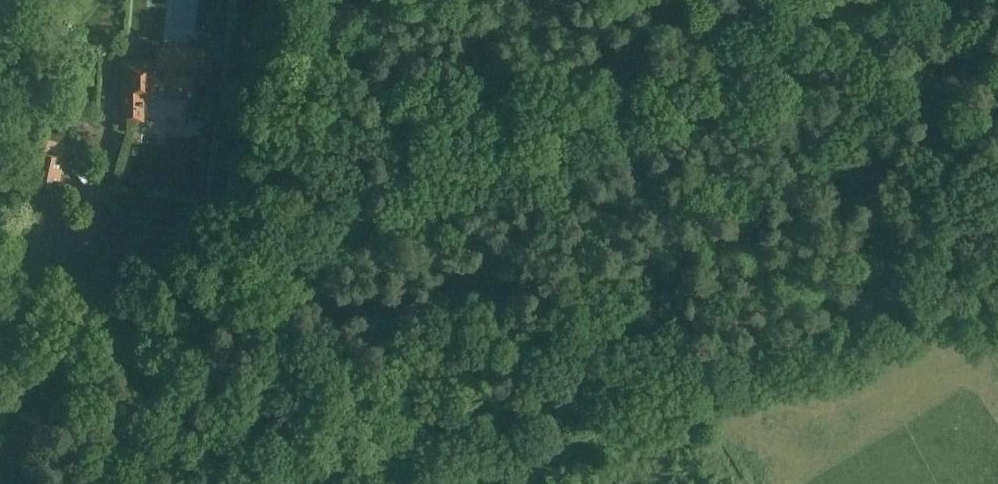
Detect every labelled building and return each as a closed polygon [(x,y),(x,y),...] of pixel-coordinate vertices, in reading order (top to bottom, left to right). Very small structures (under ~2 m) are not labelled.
[(200,64),(156,64),(156,59),(122,59),(123,119),(142,119),(143,95),(156,95),(156,93),(181,94),(181,97),(200,98),(200,64)] [(62,155),(38,150),(32,181),(56,186),(62,155)] [(248,183),(229,180),(224,213),(243,216),(248,183)]
